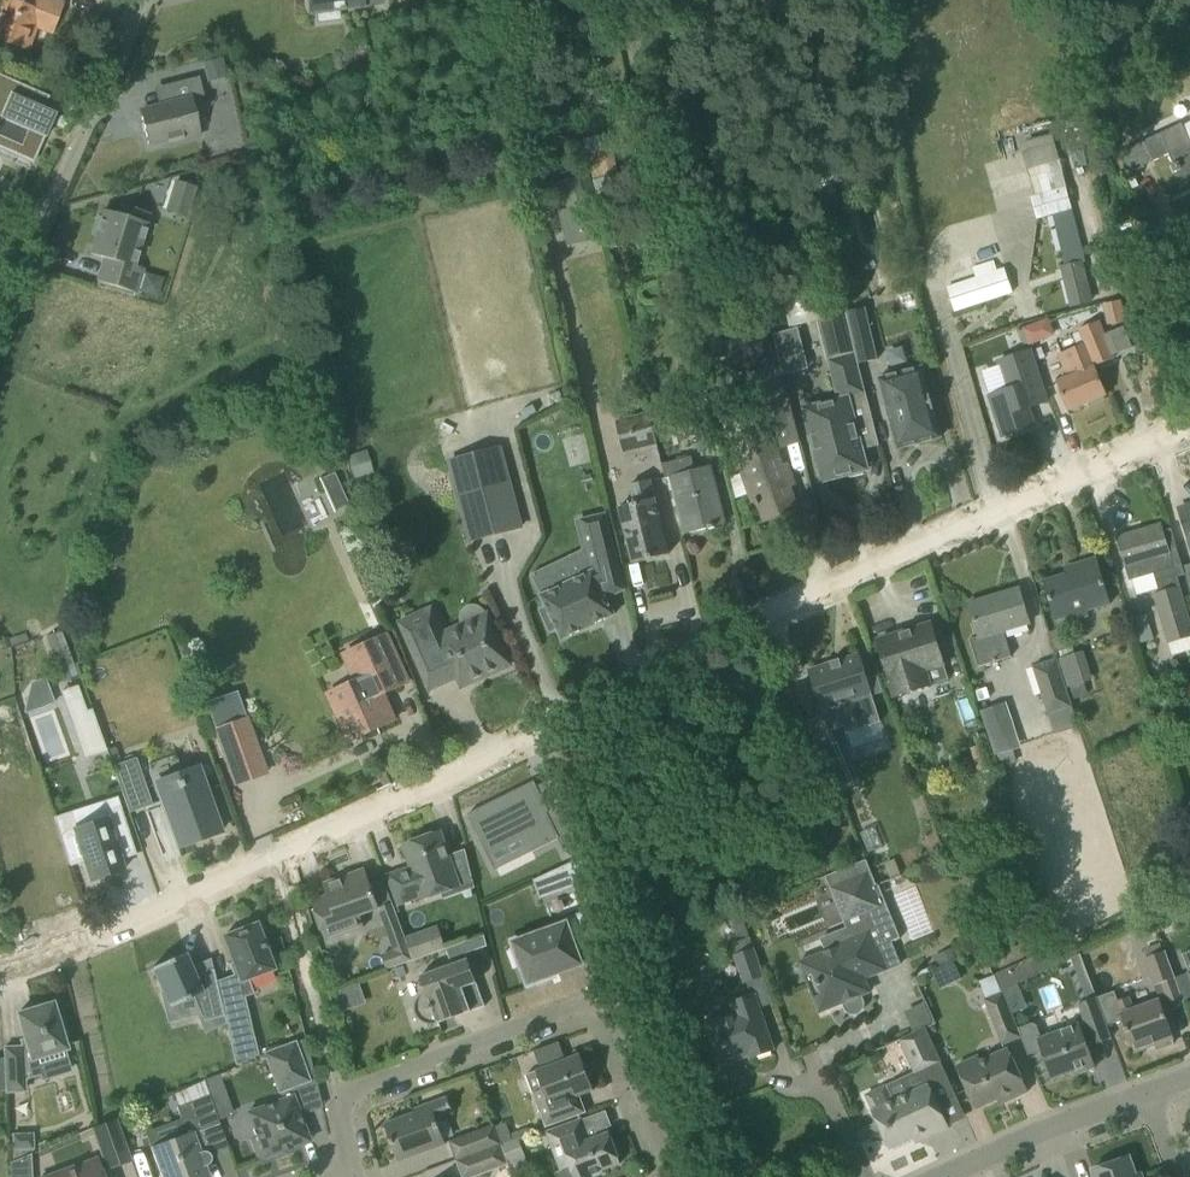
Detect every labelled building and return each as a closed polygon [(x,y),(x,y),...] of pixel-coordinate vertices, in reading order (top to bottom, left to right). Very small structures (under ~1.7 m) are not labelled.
[(26,51),(35,27),(51,33),(61,4),(50,0),(18,0),(17,2),(11,0),(0,0),(0,41),(26,51)] [(309,13),(316,12),(317,22),(339,20),(338,10),(362,7),(361,0),(308,0),(309,13)] [(1126,55),(1104,63),(1109,75),(1130,67),(1126,55)] [(202,64),(207,83),(227,77),(221,58),(202,64)] [(1189,177),(1189,68),(1181,72),(1182,74),(1176,77),(1179,82),(1169,87),(1170,88),(1155,95),(1161,108),(1175,101),(1184,120),(1180,122),(1180,124),(1144,141),(1153,161),(1169,154),(1174,164),(1172,166),(1175,172),(1177,171),(1182,181),(1189,177)] [(698,72),(690,74),(696,96),(703,94),(698,72)] [(46,97),(0,77),(0,148),(32,162),(53,115),(41,110),(46,97)] [(140,111),(148,145),(166,140),(168,145),(201,136),(195,113),(206,110),(198,77),(163,86),(167,104),(140,111)] [(910,84),(896,89),(902,104),(916,98),(910,84)] [(607,133),(586,138),(595,173),(616,168),(607,133)] [(1034,195),(1030,197),(1036,219),(1052,215),(1064,265),(1059,267),(1069,308),(1092,302),(1082,263),(1085,262),(1055,143),(1021,152),(1034,195)] [(1132,173),(1126,176),(1132,189),(1138,186),(1132,173)] [(570,179),(584,243),(604,238),(596,204),(591,181),(589,175),(570,179)] [(616,175),(591,181),(596,204),(621,198),(616,175)] [(192,188),(174,182),(165,210),(183,215),(192,188)] [(104,259),(97,282),(136,293),(143,269),(134,266),(147,224),(145,223),(149,214),(119,205),(116,215),(103,211),(101,219),(96,218),(91,235),(95,236),(93,245),(97,246),(94,256),(104,259)] [(945,287),(953,312),(1012,293),(1003,268),(996,270),(993,260),(972,267),(975,277),(945,287)] [(144,273),(138,292),(158,298),(163,279),(144,273)] [(1119,300),(1104,303),(1108,323),(1123,320),(1125,319),(1121,299),(1119,300)] [(847,316),(855,352),(858,364),(878,359),(866,308),(846,312),(847,316)] [(847,316),(818,323),(827,360),(855,352),(847,316)] [(1048,318),(1023,328),(1030,345),(1055,335),(1048,318)] [(1056,355),(1065,376),(1056,380),(1069,411),(1107,395),(1095,366),(1114,358),(1099,321),(1077,330),(1082,344),(1056,355)] [(763,373),(751,377),(756,391),(768,426),(792,417),(793,417),(785,381),(777,349),(758,356),(763,373)] [(1007,389),(989,395),(1002,435),(1034,425),(1028,406),(1046,401),(1030,350),(998,360),(1007,389)] [(858,364),(855,352),(827,360),(838,402),(805,410),(824,480),(848,473),(850,478),(864,474),(863,470),(866,469),(861,450),(879,445),(858,364)] [(879,379),(898,448),(941,437),(922,368),(879,379)] [(682,405),(687,425),(692,424),(699,452),(720,446),(706,398),(682,405)] [(616,420),(623,453),(655,445),(648,412),(616,420)] [(797,509),(769,429),(733,441),(746,479),(742,481),(750,504),(757,502),(764,521),(797,509)] [(451,461),(471,540),(523,527),(503,448),(451,461)] [(346,457),(353,480),(372,474),(365,451),(346,457)] [(662,464),(665,479),(671,477),(685,533),(725,523),(710,466),(693,469),(691,457),(662,464)] [(632,504),(619,507),(633,563),(668,555),(650,480),(628,486),(632,504)] [(1179,509),(1189,544),(1189,505),(1179,509)] [(606,599),(625,590),(607,514),(581,520),(594,571),(541,596),(546,607),(540,611),(550,632),(557,629),(562,640),(574,634),(614,615),(606,599)] [(1152,594),(1167,644),(1189,638),(1189,621),(1177,577),(1185,574),(1182,566),(1170,528),(1162,531),(1160,524),(1118,537),(1131,580),(1153,574),(1158,592),(1152,594)] [(1087,612),(1111,605),(1097,558),(1078,563),(1080,570),(1044,581),(1056,621),(1066,618),(1068,623),(1088,617),(1087,612)] [(980,638),(971,641),(979,666),(1011,657),(1003,633),(1031,625),(1019,588),(969,605),(980,638)] [(443,631),(432,606),(400,620),(430,688),(458,676),(462,686),(509,665),(485,612),(443,631)] [(1130,619),(1139,644),(1155,639),(1147,614),(1130,619)] [(878,644),(896,699),(949,682),(931,627),(878,644)] [(1060,628),(1048,632),(1054,651),(1066,647),(1060,628)] [(406,683),(385,636),(344,655),(356,682),(328,695),(349,741),(395,720),(383,694),(406,683)] [(880,722),(871,693),(872,693),(859,654),(809,671),(821,710),(822,710),(829,731),(845,726),(847,733),(880,722)] [(1058,659),(1067,688),(1083,684),(1074,654),(1058,659)] [(1031,667),(1046,716),(1071,708),(1056,659),(1031,667)] [(105,751),(90,711),(85,712),(80,697),(65,703),(70,718),(75,716),(82,736),(77,738),(84,758),(105,751)] [(246,719),(213,731),(223,758),(256,747),(246,719)] [(854,782),(837,742),(819,750),(836,790),(854,782)] [(136,758),(112,767),(128,813),(152,805),(136,758)] [(196,841),(204,838),(221,832),(199,768),(175,777),(155,784),(161,801),(176,843),(194,836),(196,841)] [(538,780),(471,813),(490,853),(527,834),(535,851),(562,838),(568,852),(589,841),(578,796),(552,809),(538,780)] [(1006,792),(994,797),(998,806),(1009,802),(1006,792)] [(134,854),(119,806),(102,812),(105,819),(75,829),(70,814),(54,819),(69,865),(84,861),(91,881),(122,871),(119,859),(134,854)] [(412,868),(389,877),(399,904),(422,895),(423,899),(459,886),(439,833),(404,845),(412,868)] [(585,856),(533,880),(540,899),(593,879),(594,879),(589,854),(585,856)] [(862,996),(870,992),(865,979),(886,970),(877,948),(899,938),(877,884),(876,885),(865,860),(824,877),(845,927),(819,939),(823,949),(799,961),(820,1013),(842,1004),(844,1009),(845,1009),(847,1012),(851,1014),(852,1012),(860,1009),(863,1009),(864,1005),(864,1002),(862,996)] [(359,915),(379,908),(365,869),(323,884),(327,896),(311,902),(325,941),(364,927),(359,915)] [(377,910),(388,938),(403,933),(392,904),(377,910)] [(731,920),(737,938),(748,935),(743,917),(731,920)] [(239,931),(223,937),(232,963),(229,964),(233,975),(216,982),(224,1016),(235,1066),(258,1056),(254,1038),(244,998),(253,994),(248,979),(273,970),(262,943),(265,941),(260,929),(258,930),(256,925),(252,926),(251,923),(238,928),(239,931)] [(404,937),(411,959),(444,948),(437,926),(404,937)] [(558,930),(506,949),(514,971),(510,973),(518,995),(533,990),(543,986),(542,981),(572,970),(558,930)] [(415,1013),(416,1014),(416,1016),(418,1018),(420,1020),(422,1022),(424,1023),(427,1024),(430,1025),(433,1025),(436,1024),(437,1024),(485,1006),(466,954),(487,946),(484,935),(446,949),(451,965),(420,976),(430,1005),(429,1008),(415,1013)] [(1057,945),(994,975),(1001,993),(1003,992),(1003,991),(1064,961),(1057,945)] [(951,947),(934,955),(939,967),(957,958),(951,947)] [(732,956),(742,985),(763,977),(753,948),(732,956)] [(1153,987),(1175,979),(1175,978),(1165,951),(1142,959),(1153,987)] [(151,967),(169,1007),(193,996),(204,1021),(224,1016),(216,982),(212,969),(193,973),(184,952),(151,967)] [(1021,1037),(1021,1038),(1027,1055),(1041,1050),(1052,1079),(1087,1066),(1088,1070),(1095,1067),(1086,1043),(1091,1041),(1092,1045),(1111,1038),(1106,1026),(1107,1025),(1097,998),(1091,983),(1090,983),(1079,954),(1070,958),(1086,1000),(1076,1004),(1083,1023),(1079,1025),(1078,1023),(1041,1037),(1037,1025),(1032,1023),(1018,1029),(1021,1037)] [(1175,979),(1184,1003),(1189,1001),(1189,971),(1188,972),(1188,973),(1175,978),(1175,979)] [(1001,1046),(1021,1038),(1021,1037),(1018,1029),(1003,992),(1001,993),(994,975),(979,982),(985,998),(983,999),(1001,1046)] [(1114,991),(1097,998),(1107,1025),(1122,1020),(1134,1053),(1155,1045),(1157,1051),(1174,1045),(1172,1039),(1173,1039),(1163,1011),(1159,999),(1134,1008),(1130,997),(1118,1001),(1114,991)] [(735,1014),(705,1024),(712,1044),(708,1046),(714,1062),(718,1060),(720,1066),(749,1055),(750,1059),(774,1051),(754,995),(731,1003),(735,1014)] [(67,1034),(62,1017),(57,1018),(52,1004),(17,1015),(24,1039),(19,1040),(21,1048),(3,1049),(5,1094),(25,1093),(24,1081),(41,1075),(36,1060),(68,1051),(63,1035),(67,1034)] [(263,1055),(277,1093),(315,1079),(305,1039),(263,1055)] [(956,1065),(966,1087),(976,1109),(1005,1096),(1007,1101),(1028,1092),(1007,1048),(980,1060),(977,1055),(956,1065)] [(533,1093),(545,1128),(586,1113),(577,1087),(590,1082),(580,1054),(536,1071),(543,1089),(533,1093)] [(881,1130),(889,1149),(925,1133),(928,1138),(948,1128),(937,1105),(956,1096),(943,1068),(924,1076),(928,1085),(892,1101),(885,1086),(866,1095),(873,1110),(872,1111),(877,1122),(881,1130)] [(204,1080),(210,1097),(225,1091),(218,1074),(204,1080)] [(159,1171),(161,1176),(210,1176),(206,1166),(208,1165),(209,1164),(210,1162),(211,1161),(211,1159),(211,1158),(210,1157),(210,1156),(209,1155),(208,1153),(207,1153),(205,1152),(204,1152),(202,1152),(201,1152),(194,1133),(219,1124),(209,1096),(175,1108),(186,1134),(150,1148),(159,1171)] [(292,1096),(245,1113),(255,1138),(250,1140),(258,1161),(309,1142),(292,1096)] [(384,1124),(398,1162),(445,1144),(437,1121),(453,1114),(447,1097),(413,1110),(415,1113),(384,1124)] [(90,1129),(106,1171),(131,1162),(116,1120),(90,1129)] [(545,1133),(558,1171),(568,1167),(572,1176),(593,1176),(603,1173),(602,1170),(620,1164),(619,1159),(622,1158),(617,1144),(614,1145),(609,1133),(589,1141),(581,1120),(558,1128),(545,1133)] [(881,1130),(877,1122),(855,1132),(859,1140),(881,1130)] [(505,1123),(494,1127),(501,1144),(501,1145),(512,1141),(505,1123)] [(448,1142),(455,1161),(501,1144),(494,1127),(493,1125),(448,1142)] [(13,1136),(13,1150),(32,1149),(32,1135),(13,1136)] [(518,1139),(512,1141),(501,1145),(508,1164),(507,1165),(512,1175),(529,1168),(518,1139)] [(455,1161),(461,1176),(474,1176),(507,1165),(508,1164),(501,1145),(501,1144),(455,1161)] [(1141,1174),(1136,1176),(1130,1157),(1092,1170),(1095,1176),(1142,1176),(1141,1174)] [(96,1158),(42,1176),(103,1176),(96,1158)]
